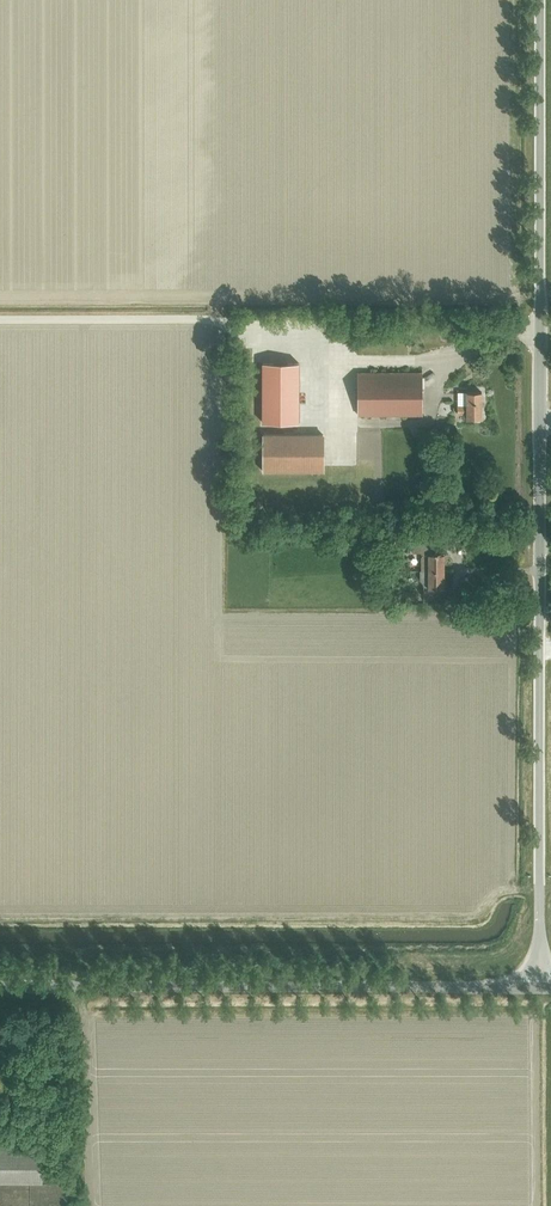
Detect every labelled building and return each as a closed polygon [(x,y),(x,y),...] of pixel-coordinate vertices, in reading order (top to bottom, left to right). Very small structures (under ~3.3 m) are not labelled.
[(263,363),(263,423),(298,423),(299,363),(263,363)] [(358,415),(422,415),(422,373),(358,373),(358,415)] [(467,419),(482,419),(481,392),(467,392),(467,406),(457,406),(457,414),(467,414),(467,419)] [(264,473),(298,472),(324,472),(324,435),(263,436),(264,473)] [(379,536),(379,549),(391,549),(391,536),(379,536)] [(444,571),(444,553),(432,553),(432,544),(413,544),(413,553),(421,553),(421,570),(420,570),(420,571),(444,571)] [(444,589),(444,571),(420,571),(421,571),(421,580),(424,583),(424,596),(434,596),(434,589),(444,589)] [(378,589),(378,603),(392,603),(392,589),(378,589)] [(68,1183),(51,1183),(51,1172),(43,1172),(43,1148),(0,1148),(0,1205),(68,1205),(68,1183)]
